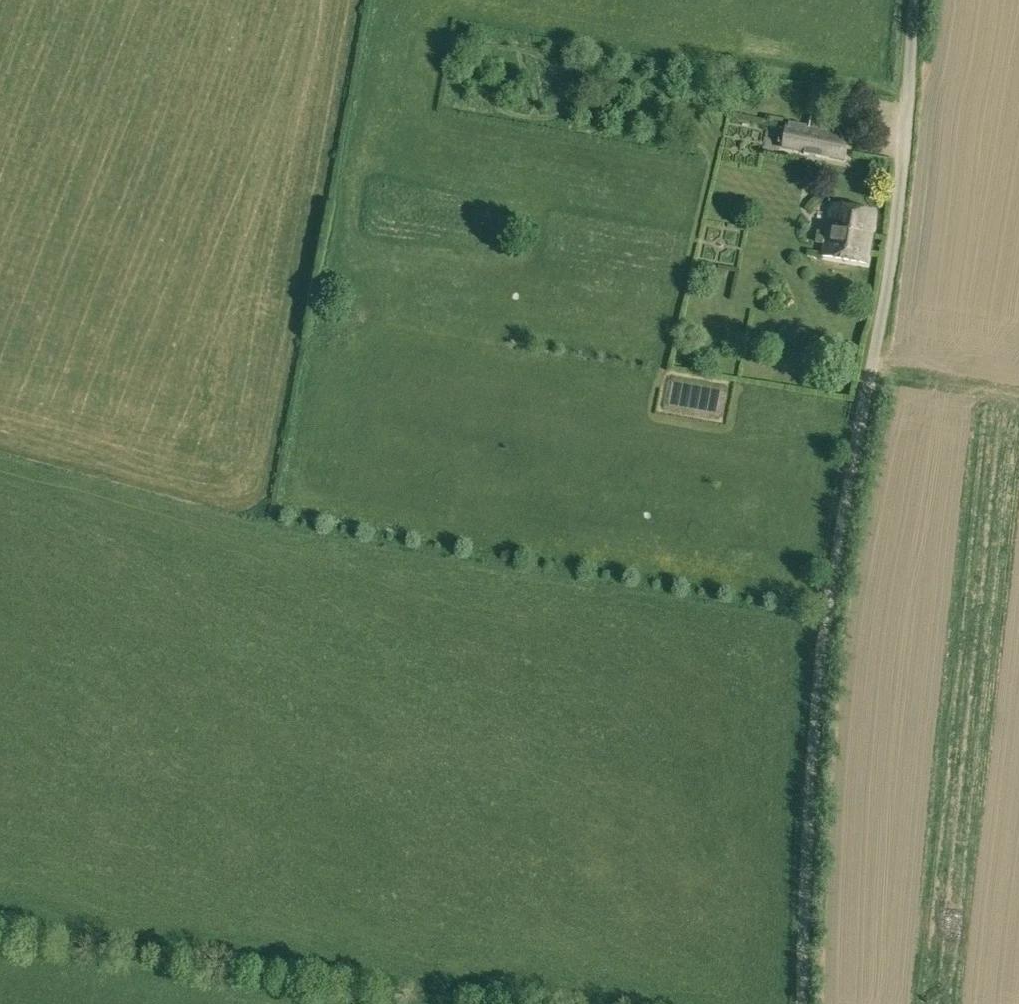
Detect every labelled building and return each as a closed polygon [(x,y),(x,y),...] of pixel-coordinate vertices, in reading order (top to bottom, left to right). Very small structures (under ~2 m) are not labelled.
[(786,123),(784,130),(780,129),(778,142),(782,143),(781,147),(803,152),(845,160),(849,136),(807,128),(786,123)] [(876,212),(832,204),(827,233),(818,231),(816,243),(825,245),(823,255),(867,263),(876,212)]
